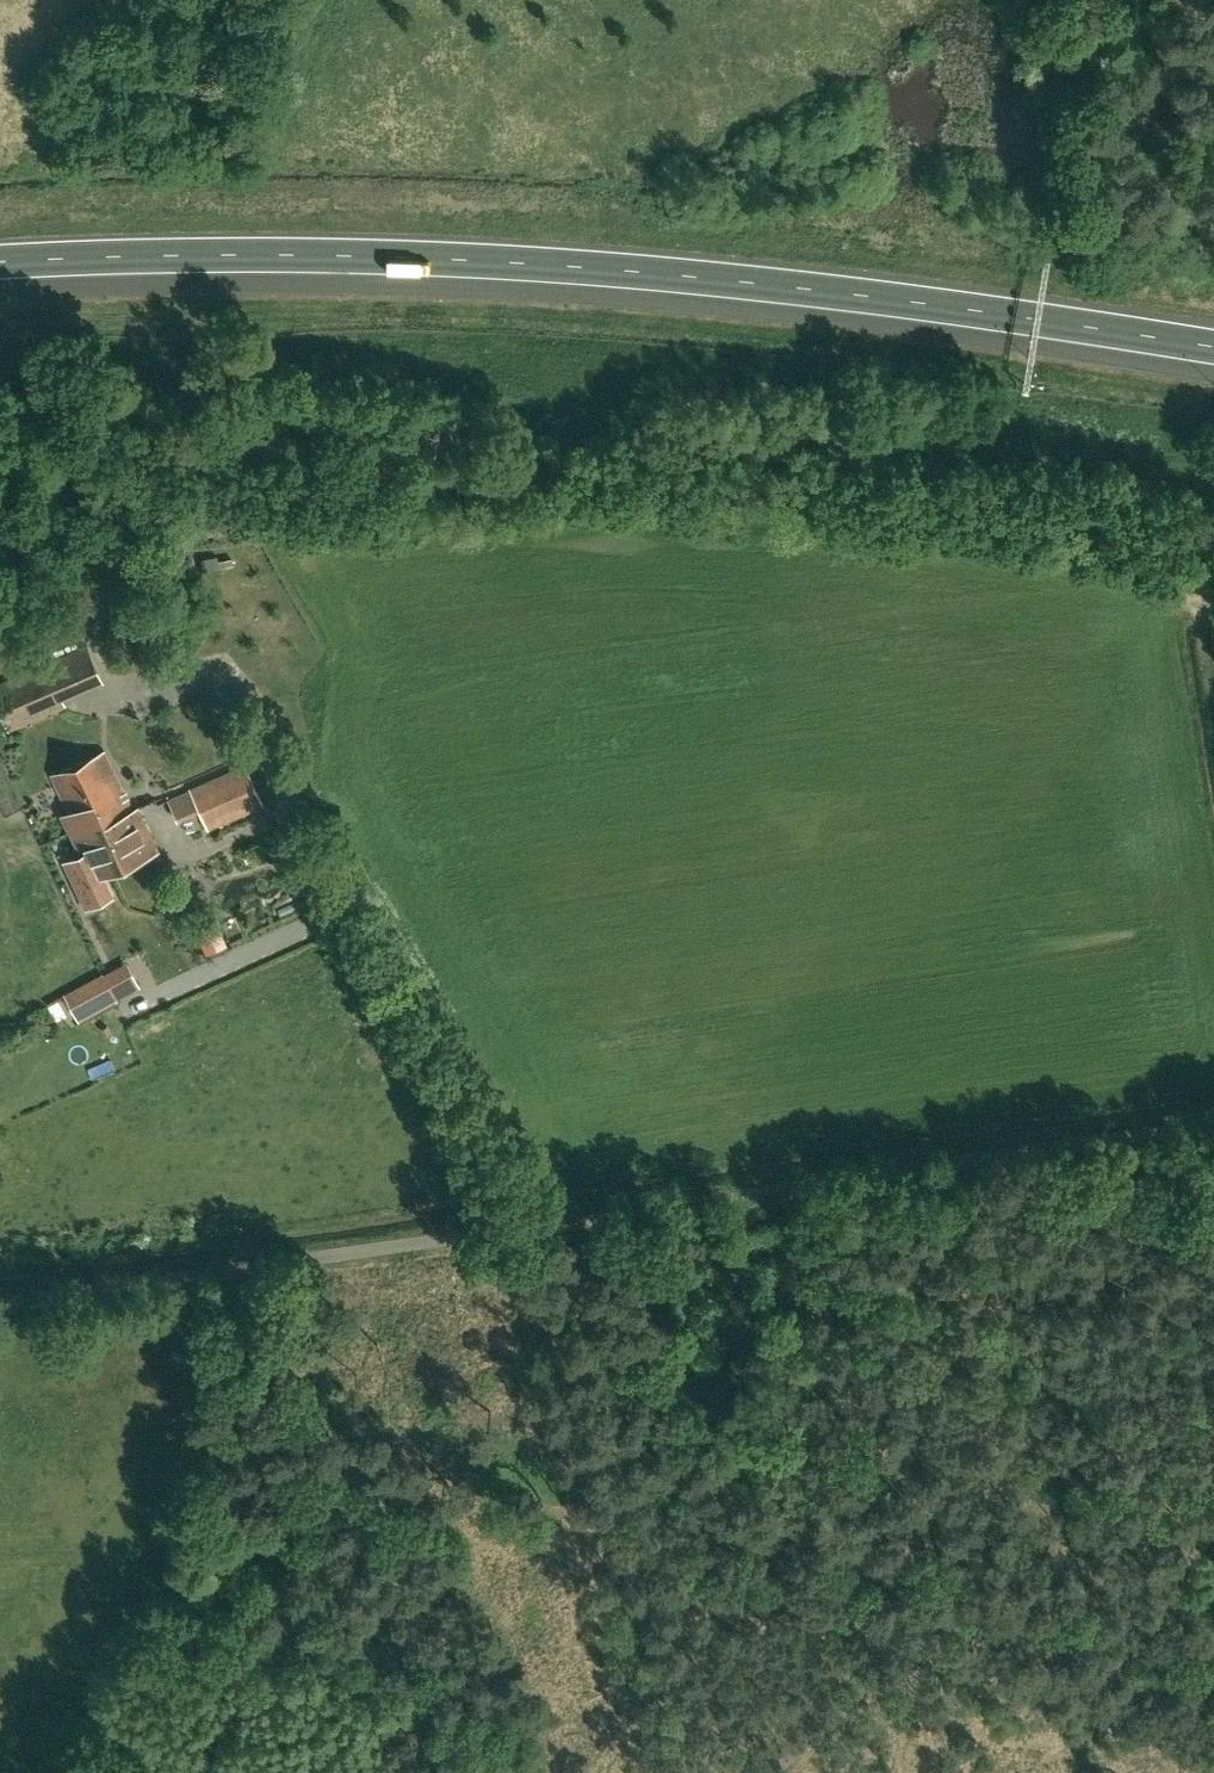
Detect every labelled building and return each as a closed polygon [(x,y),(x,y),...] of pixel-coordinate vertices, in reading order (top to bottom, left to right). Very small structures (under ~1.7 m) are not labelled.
[(87,645),(47,663),(63,701),(103,682),(87,645)] [(0,683),(0,710),(9,730),(65,705),(63,701),(47,663),(0,683)] [(69,811),(63,814),(71,831),(89,822),(92,828),(133,809),(105,750),(52,775),(69,811)] [(201,814),(207,828),(263,804),(247,764),(190,789),(191,790),(201,814)] [(201,814),(191,790),(169,799),(179,823),(201,814)] [(136,808),(133,809),(92,828),(89,822),(71,831),(83,855),(65,864),(86,908),(112,896),(103,879),(96,882),(94,878),(156,849),(136,808)] [(216,921),(196,930),(202,944),(222,935),(216,921)] [(100,975),(71,991),(84,1015),(113,999),(100,975)]
